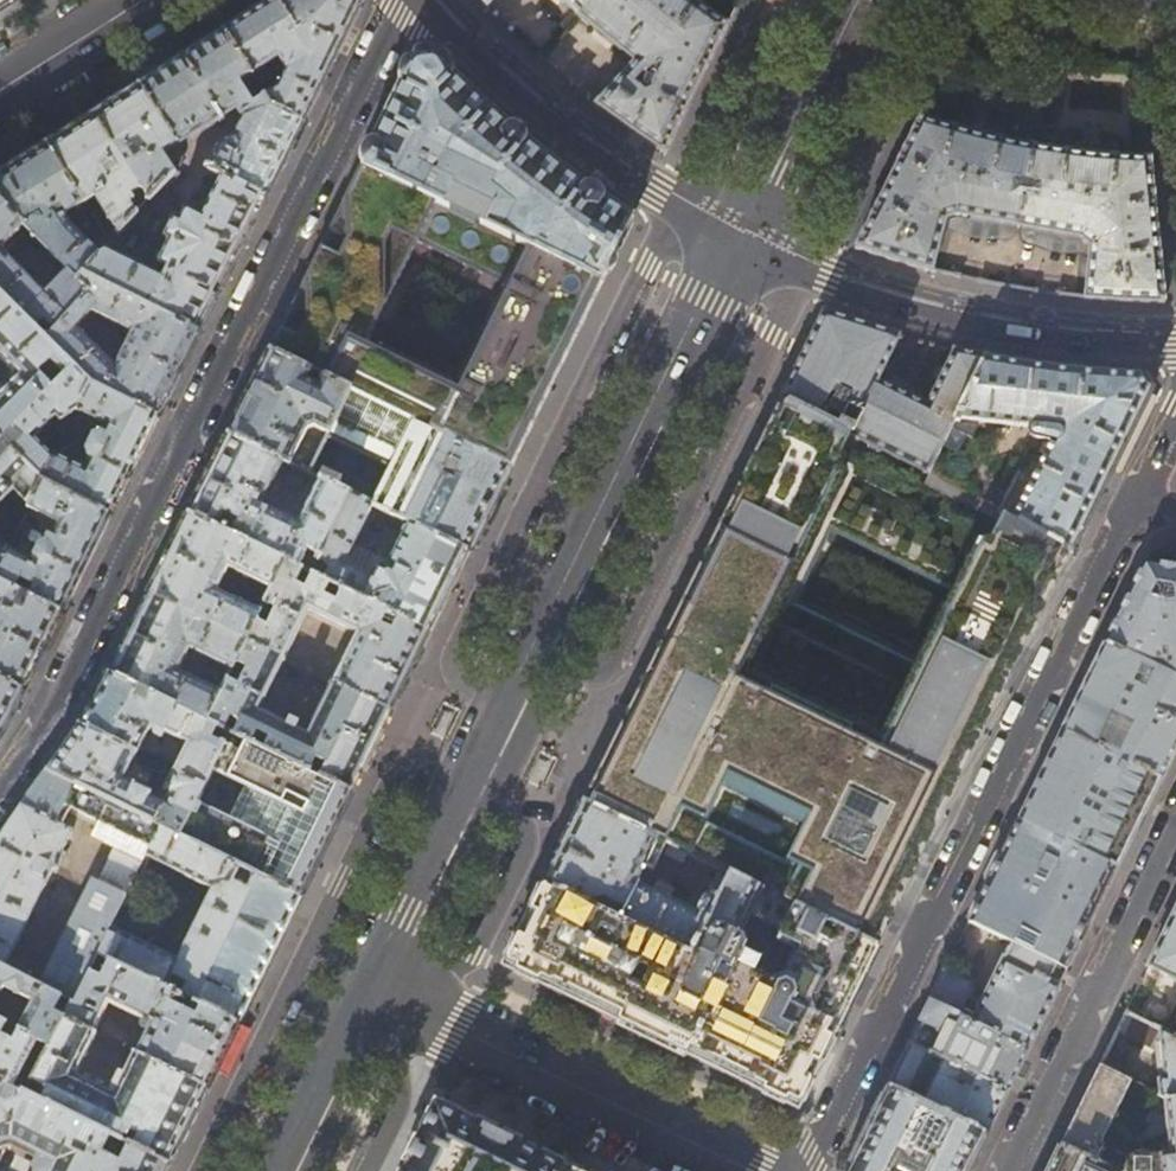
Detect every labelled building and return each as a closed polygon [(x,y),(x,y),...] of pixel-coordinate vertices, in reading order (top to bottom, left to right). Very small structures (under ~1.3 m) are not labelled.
[(13,1),(14,0),(0,0),(0,9),(13,1)] [(255,88),(283,71),(276,87),(260,97),(266,106),(302,124),(340,47),(363,0),(274,0),(223,32),(255,88)] [(483,4),(487,9),(496,0),(480,0),(483,4)] [(593,0),(564,0),(579,15),(593,0)] [(579,15),(632,61),(594,105),(599,109),(599,108),(660,150),(659,151),(663,153),(665,154),(667,150),(666,149),(669,144),(670,145),(672,140),(671,139),(678,125),(679,125),(682,120),(681,120),(683,115),(684,115),(686,110),(685,110),(696,88),(705,69),(706,69),(709,64),(708,64),(710,59),(711,59),(714,54),(712,54),(720,39),(721,39),(723,35),(722,34),(724,29),(725,30),(728,25),(727,24),(699,5),(691,0),(593,0),(579,15)] [(184,56),(139,85),(177,146),(221,119),(236,136),(221,145),(209,170),(224,177),(265,199),(285,157),(302,124),(266,106),(260,97),(255,88),(223,32),(184,56)] [(523,139),(511,129),(468,90),(435,58),(412,61),(383,119),(280,327),(269,350),(348,390),(509,469),(551,383),(587,309),(608,267),(632,218),(597,194),(558,167),(523,139)] [(98,111),(44,144),(111,245),(158,192),(174,174),(173,173),(177,167),(179,163),(180,158),(178,151),(176,146),(177,146),(139,85),(98,111)] [(1019,226),(1033,147),(1014,144),(977,136),(954,130),(934,123),(919,117),(918,117),(916,122),(917,123),(914,128),(914,127),(911,132),(912,133),(905,147),(904,147),(902,152),(903,152),(900,157),(899,157),(897,162),(898,162),(890,177),(878,204),(876,203),(874,208),(875,209),(872,214),(871,214),(869,218),(870,219),(863,233),(862,233),(860,238),(861,238),(858,244),(857,243),(855,248),(932,271),(944,220),(955,215),(1019,226)] [(44,144),(21,159),(0,172),(0,249),(23,226),(66,268),(43,291),(0,249),(0,296),(46,341),(89,293),(78,281),(82,276),(111,245),(44,144)] [(1065,153),(1033,147),(1019,226),(1080,237),(1090,245),(1084,298),(1125,302),(1164,303),(1163,298),(1163,286),(1161,287),(1160,271),(1161,271),(1161,265),(1159,265),(1159,259),(1160,259),(1159,254),(1158,254),(1155,217),(1154,208),(1155,208),(1154,202),(1153,202),(1153,197),(1154,197),(1153,191),(1152,191),(1150,175),(1151,175),(1151,170),(1150,170),(1149,164),(1150,164),(1150,158),(1149,158),(1129,159),(1090,156),(1065,153)] [(248,232),(265,199),(224,177),(203,218),(190,212),(187,212),(185,214),(158,192),(111,245),(82,276),(198,333),(212,306),(248,232)] [(82,276),(78,281),(89,293),(46,341),(90,386),(156,418),(175,380),(198,333),(82,276)] [(75,415),(90,386),(46,341),(0,296),(0,360),(18,377),(0,395),(0,442),(0,443),(10,452),(42,481),(52,461),(33,438),(55,419),(59,424),(72,413),(75,415)] [(953,422),(985,356),(953,349),(915,430),(865,406),(895,336),(824,312),(803,354),(788,385),(782,397),(851,432),(929,470),(951,426),(953,422)] [(328,431),(348,390),(269,350),(248,392),(227,435),(283,462),(287,464),(305,428),(311,425),(328,431)] [(1039,365),(985,356),(953,422),(963,423),(965,423),(965,421),(976,422),(1031,427),(1034,434),(1037,438),(1052,442),(1044,458),(1027,455),(999,511),(1070,552),(1108,475),(1150,390),(1140,373),(1066,368),(1039,365)] [(156,418),(90,386),(75,415),(106,430),(102,437),(99,436),(91,439),(85,453),(87,461),(89,462),(83,473),(53,458),(52,461),(42,481),(41,483),(108,516),(130,470),(156,418)] [(509,469),(348,390),(328,431),(324,439),(386,469),(368,503),(393,516),(409,523),(468,552),(488,511),(509,469)] [(966,765),(1030,633),(1037,620),(1058,578),(1070,552),(999,511),(929,470),(924,481),(1000,518),(988,543),(982,539),(880,749),(739,676),(842,466),(836,463),(851,432),(782,397),(761,440),(725,513),(691,584),(662,642),(625,718),(591,786),(583,802),(658,839),(668,844),(686,853),(718,869),(729,874),(876,947),(903,893),(940,817),(966,765)] [(965,423),(963,423),(960,430),(972,436),(976,428),(976,422),(965,421),(965,423)] [(262,504),(283,462),(227,435),(210,469),(188,514),(219,529),(225,518),(234,523),(228,534),(285,562),(297,567),(298,568),(306,551),(318,556),(349,494),(315,478),(313,483),(317,485),(298,523),(262,504)] [(579,468),(580,467),(583,460),(587,455),(587,452),(586,450),(582,446),(580,446),(579,446),(576,452),(573,460),(573,462),(577,465),(578,467),(579,468)] [(6,554),(27,511),(41,483),(42,481),(10,452),(0,462),(0,565),(6,554)] [(27,511),(57,524),(51,538),(38,532),(34,541),(37,548),(31,561),(31,563),(32,565),(32,567),(6,554),(0,565),(0,584),(9,589),(20,594),(60,613),(84,565),(108,516),(41,483),(27,511)] [(364,575),(393,516),(368,503),(349,494),(318,556),(309,574),(324,581),(336,587),(386,611),(397,617),(429,632),(446,597),(468,552),(409,523),(388,564),(386,564),(382,565),(380,567),(373,580),(364,575)] [(228,534),(219,529),(188,514),(169,553),(148,594),(245,642),(254,624),(259,613),(219,592),(230,571),(270,591),(285,562),(228,534)] [(291,580),(297,567),(285,562),(270,591),(262,607),(273,612),(265,629),(254,624),(245,642),(283,660),(307,610),(354,633),(330,683),(390,712),(408,675),(429,632),(397,617),(391,628),(381,623),(386,611),(336,587),(330,598),(319,592),(324,581),(309,574),(306,572),(300,584),(291,580)] [(1104,644),(1175,679),(1175,569),(1144,563),(1122,606),(1104,644)] [(21,691),(40,652),(60,613),(20,594),(14,605),(4,601),(9,589),(0,584),(0,681),(21,691)] [(231,670),(245,642),(148,594),(127,636),(108,674),(206,721),(220,693),(179,673),(190,651),(231,670)] [(259,709),(283,660),(245,642),(231,670),(230,671),(241,677),(237,686),(226,680),(220,693),(206,721),(224,730),(230,719),(239,724),(234,735),(251,743),(257,732),(269,737),(263,749),(308,771),(313,760),(324,765),(319,777),(350,792),(369,754),(390,712),(330,683),(305,732),(294,727),(297,720),(287,716),(285,722),(259,709)] [(1104,644),(1085,682),(1061,732),(1159,780),(1175,745),(1175,679),(1104,644)] [(224,730),(206,721),(108,674),(101,689),(95,700),(88,711),(78,725),(137,753),(144,741),(149,744),(152,738),(148,735),(153,728),(194,747),(181,775),(203,785),(211,770),(229,733),(224,730)] [(0,733),(21,691),(0,681),(0,733)] [(144,756),(137,753),(78,725),(61,749),(46,771),(163,829),(178,837),(195,803),(203,785),(181,775),(180,774),(169,795),(174,798),(169,809),(156,803),(157,798),(147,793),(149,789),(143,786),(141,790),(131,785),(144,756)] [(1159,780),(1061,732),(1041,772),(1018,820),(1116,868),(1139,822),(1159,780)] [(322,851),(350,792),(319,777),(308,771),(263,749),(251,743),(234,735),(229,733),(211,770),(244,786),(228,819),(195,803),(178,837),(241,869),(255,876),(299,898),(322,851)] [(61,852),(72,832),(58,824),(66,808),(100,824),(97,831),(149,857),(163,829),(46,771),(34,788),(0,837),(0,966),(19,976),(23,968),(8,960),(54,867),(59,869),(66,854),(61,852)] [(544,883),(592,906),(595,901),(603,898),(630,912),(625,922),(691,954),(729,874),(718,869),(713,879),(711,878),(708,885),(710,886),(704,898),(703,901),(702,900),(699,908),(698,912),(669,898),(674,887),(657,879),(652,890),(637,883),(658,839),(583,802),(565,841),(544,883)] [(1116,868),(1018,820),(993,869),(968,921),(974,924),(1067,969),(1089,923),(1116,868)] [(178,837),(163,829),(149,857),(211,888),(176,960),(113,929),(100,956),(168,989),(174,977),(188,983),(182,996),(238,1024),(267,963),(299,898),(255,876),(247,890),(234,883),(241,869),(178,837)] [(149,857),(97,831),(94,839),(116,850),(98,885),(128,899),(149,857)] [(665,852),(683,860),(686,853),(668,844),(665,852)] [(528,909),(521,923),(516,934),(518,935),(503,966),(610,1018),(796,1108),(797,1108),(821,1060),(858,985),(876,947),(729,874),(691,954),(625,922),(592,906),(544,883),(530,910),(528,909)] [(46,990),(98,885),(91,881),(39,986),(46,990)] [(100,956),(113,929),(128,899),(98,885),(46,990),(62,998),(72,1003),(76,1004),(100,956)] [(1152,957),(1125,1013),(1175,1038),(1175,909),(1152,957)] [(1046,1012),(1067,969),(974,924),(958,957),(949,975),(943,972),(929,1000),(1028,1049),(1046,1012)] [(182,996),(168,989),(100,956),(76,1004),(72,1003),(64,1017),(93,1031),(107,1002),(145,1021),(142,1027),(146,1029),(135,1052),(206,1089),(221,1059),(228,1044),(238,1024),(182,996)] [(3,991),(5,988),(34,1002),(19,1030),(37,1039),(49,1045),(64,1017),(55,1012),(62,998),(46,990),(39,986),(24,978),(19,976),(0,966),(0,992),(3,991)] [(24,978),(28,970),(23,968),(19,976),(24,978)] [(921,1017),(908,1043),(1007,1091),(1017,1071),(1028,1049),(929,1000),(921,1017)] [(1125,1013),(1112,1038),(1161,1060),(1163,1079),(1157,1080),(1159,1097),(1160,1097),(1165,1100),(1175,1099),(1175,1038),(1125,1013)] [(95,1032),(93,1031),(64,1017),(49,1045),(33,1076),(49,1084),(40,1100),(111,1137),(127,1144),(168,1165),(186,1129),(206,1089),(135,1052),(132,1051),(112,1093),(75,1074),(95,1032)] [(13,1087),(37,1039),(19,1030),(0,1020),(0,1080),(13,1087)] [(899,1061),(887,1086),(926,1105),(941,1112),(986,1134),(997,1112),(1007,1091),(908,1043),(899,1061)] [(1160,1097),(1159,1097),(1099,1066),(1082,1101),(1060,1146),(1111,1170),(1175,1170),(1175,1099),(1165,1100),(1171,1153),(1148,1155),(1143,1153),(1139,1140),(1160,1097)] [(13,1087),(0,1080),(0,1143),(12,1139),(39,1152),(34,1161),(36,1162),(35,1166),(35,1170),(166,1170),(168,1165),(127,1144),(121,1157),(105,1150),(111,1137),(40,1100),(13,1087)] [(887,1086),(866,1128),(845,1170),(968,1170),(986,1134),(941,1112),(937,1121),(922,1114),(926,1105),(887,1086)] [(476,1123),(463,1116),(436,1103),(408,1160),(403,1170),(575,1170),(476,1123)] [(1060,1146),(1048,1170),(1111,1170),(1060,1146)]
